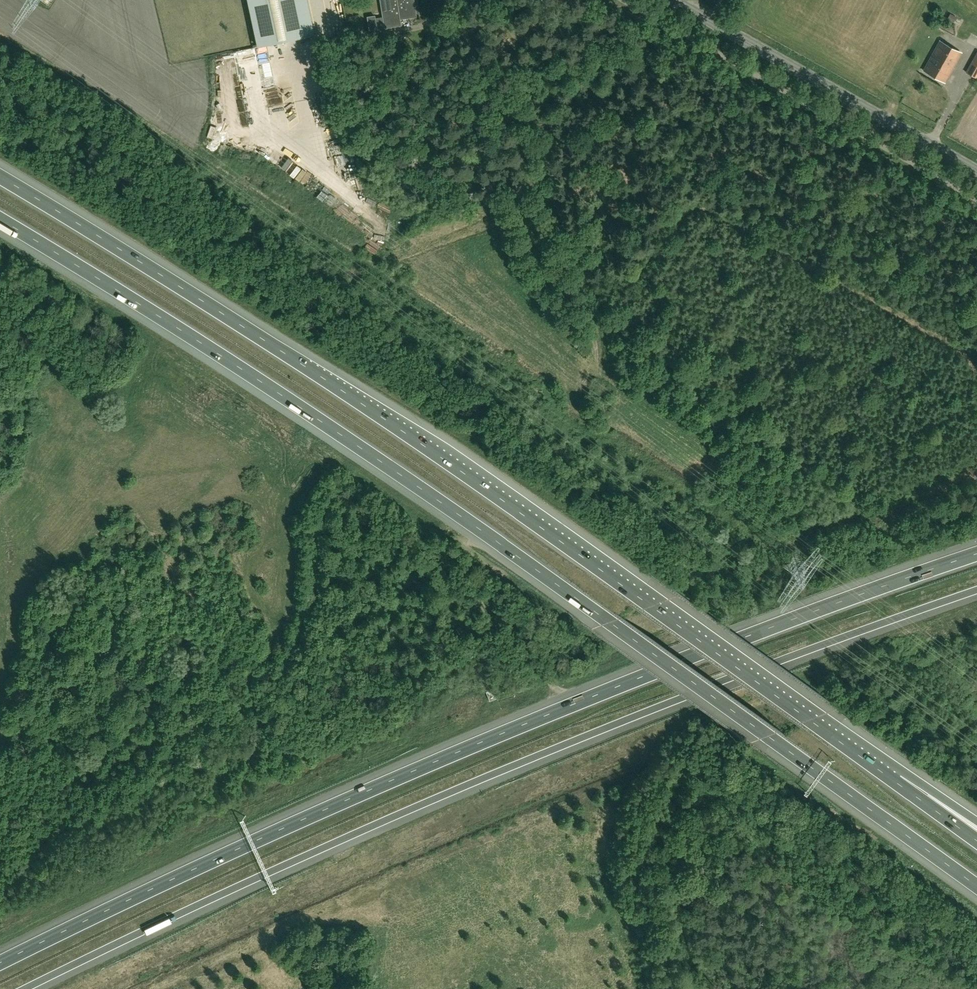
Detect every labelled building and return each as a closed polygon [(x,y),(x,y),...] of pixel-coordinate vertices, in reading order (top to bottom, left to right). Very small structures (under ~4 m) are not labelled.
[(260,47),(307,36),(299,0),(250,0),(260,47)] [(376,18),(376,15),(367,16),(370,30),(378,29),(385,27),(385,28),(396,26),(395,18),(401,17),(401,19),(417,16),(414,0),(381,0),(383,17),(376,18)] [(941,40),(924,70),(945,82),(961,52),(941,40)] [(976,52),(965,71),(975,77),(976,73),(976,53),(976,52)] [(287,158),(285,162),(289,164),(286,171),(301,179),(306,169),(287,158)] [(395,265),(407,261),(404,253),(392,256),(395,265)] [(495,702),(500,701),(496,690),(491,691),(495,702)]
